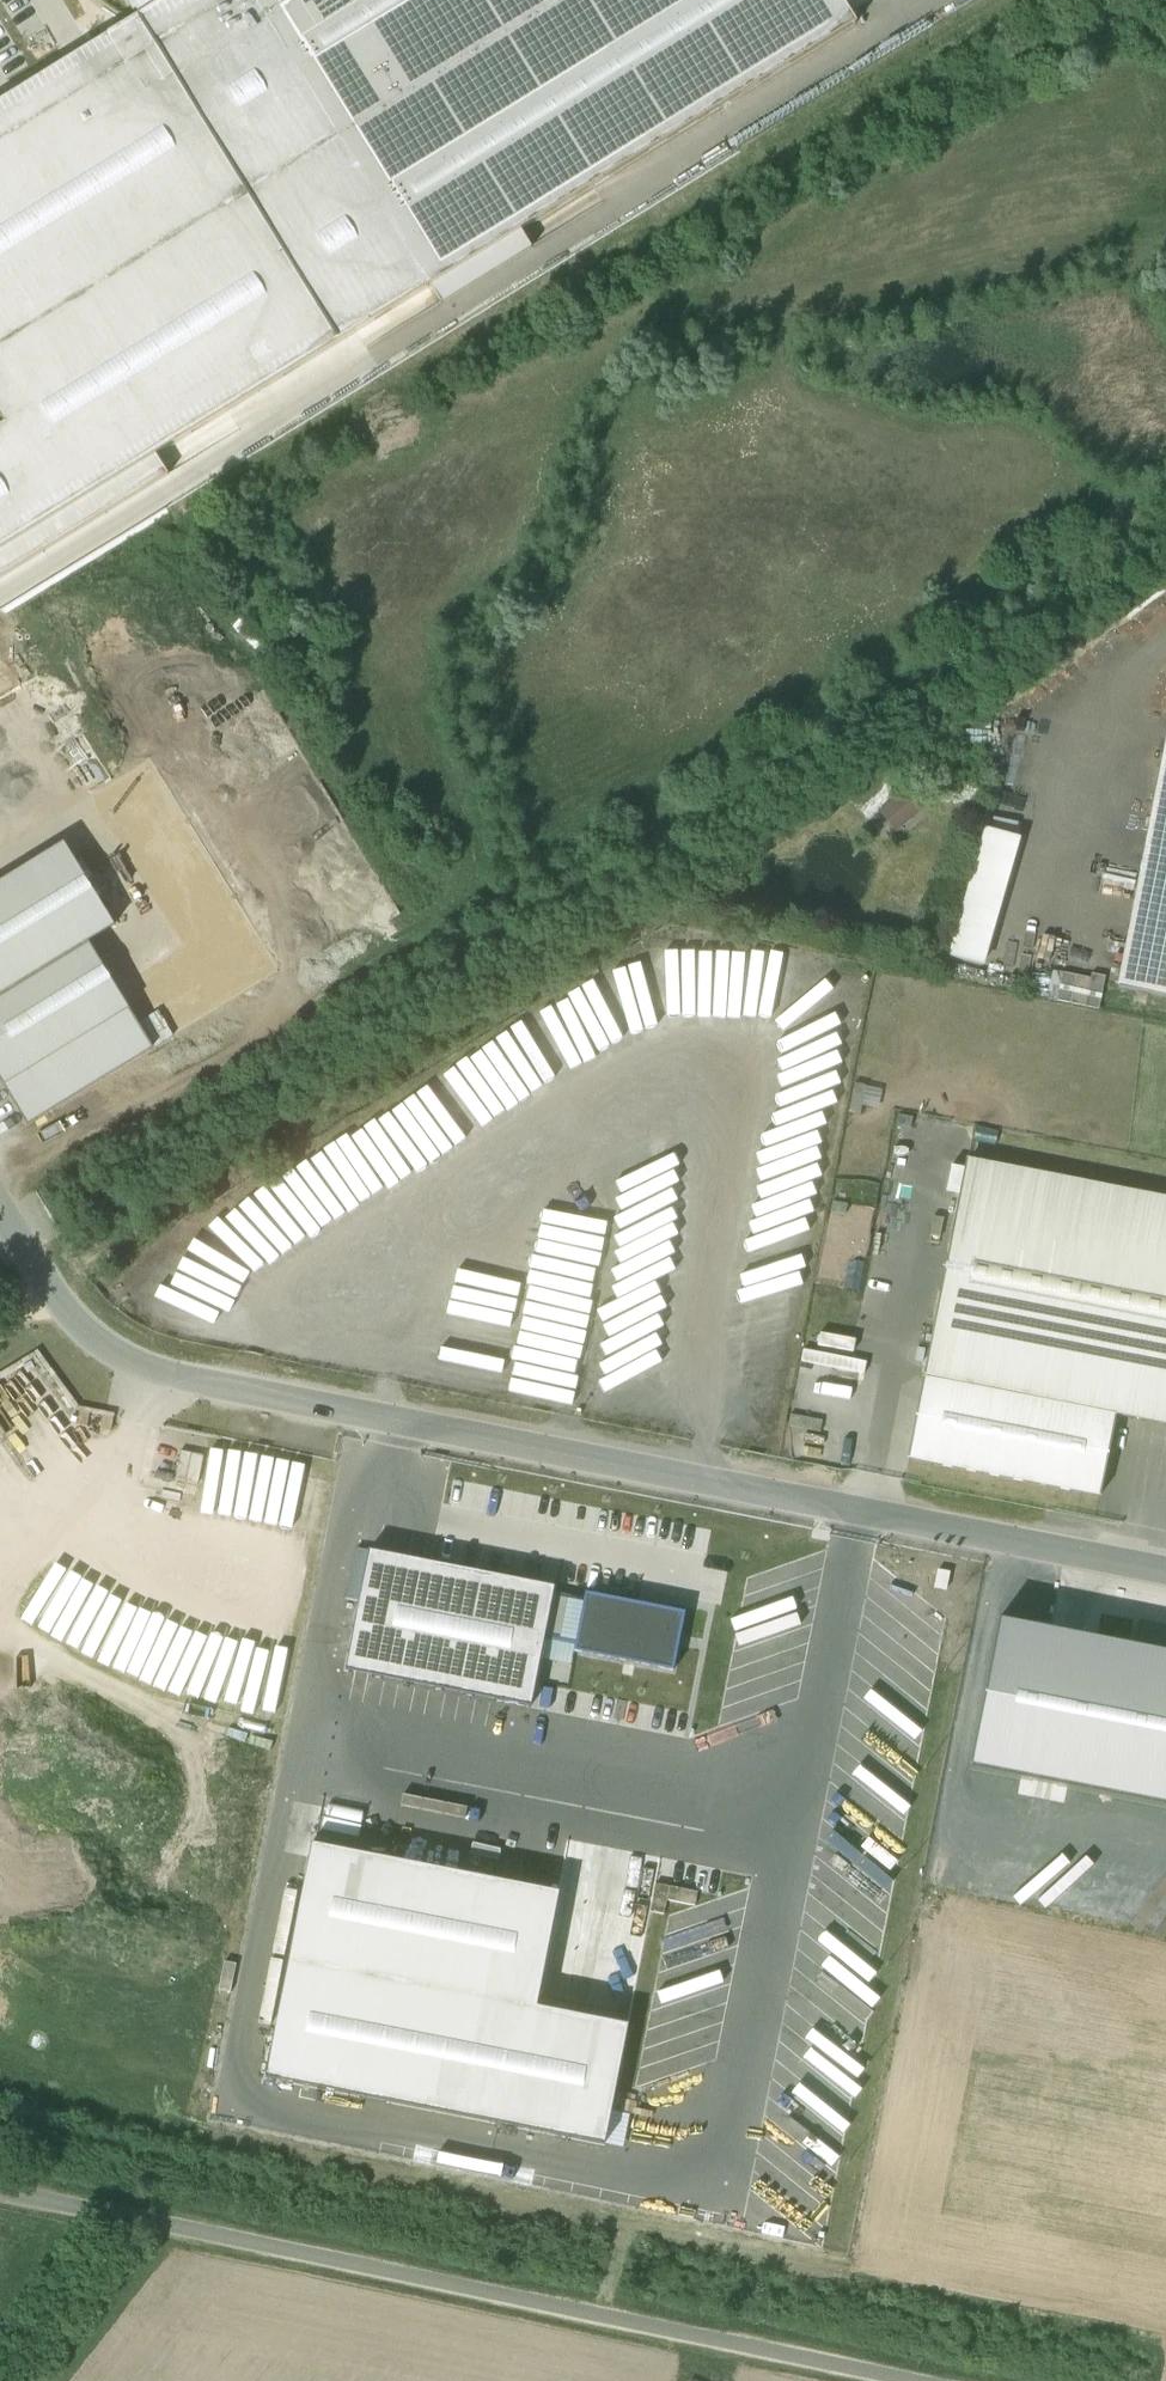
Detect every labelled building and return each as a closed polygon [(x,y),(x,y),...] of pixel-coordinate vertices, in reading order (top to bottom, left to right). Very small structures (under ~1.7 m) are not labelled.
[(428,289),(251,0),(167,0),(0,103),(0,421),(3,427),(0,429),(0,554),(428,289)] [(839,0),(251,0),(428,289),(431,288),(441,304),(531,249),(521,231),(855,26),(839,0)] [(1165,998),(1165,735),(1118,989),(1165,998)] [(899,832),(922,809),(902,790),(879,814),(899,832)] [(986,968),(1018,837),(982,828),(949,959),(986,968)] [(0,885),(0,1083),(26,1126),(153,1050),(88,944),(115,928),(65,845),(0,885)] [(229,1269),(328,1214),(308,1180),(318,1175),(306,1154),(199,1215),(229,1269)] [(968,1162),(908,1461),(1099,1497),(1116,1412),(1165,1422),(1165,1201),(968,1162)] [(490,1704),(530,1712),(545,1641),(553,1597),(554,1593),(374,1559),(370,1558),(345,1673),(353,1674),(490,1704)] [(585,1603),(553,1597),(545,1641),(576,1647),(585,1603)] [(586,1597),(585,1603),(576,1647),(575,1656),(674,1675),(686,1617),(637,1607),(586,1597)] [(312,1853),(267,2084),(603,2149),(627,2035),(537,2017),(558,1901),(312,1853)] [(606,1933),(589,2019),(644,2030),(661,1943),(606,1933)]
